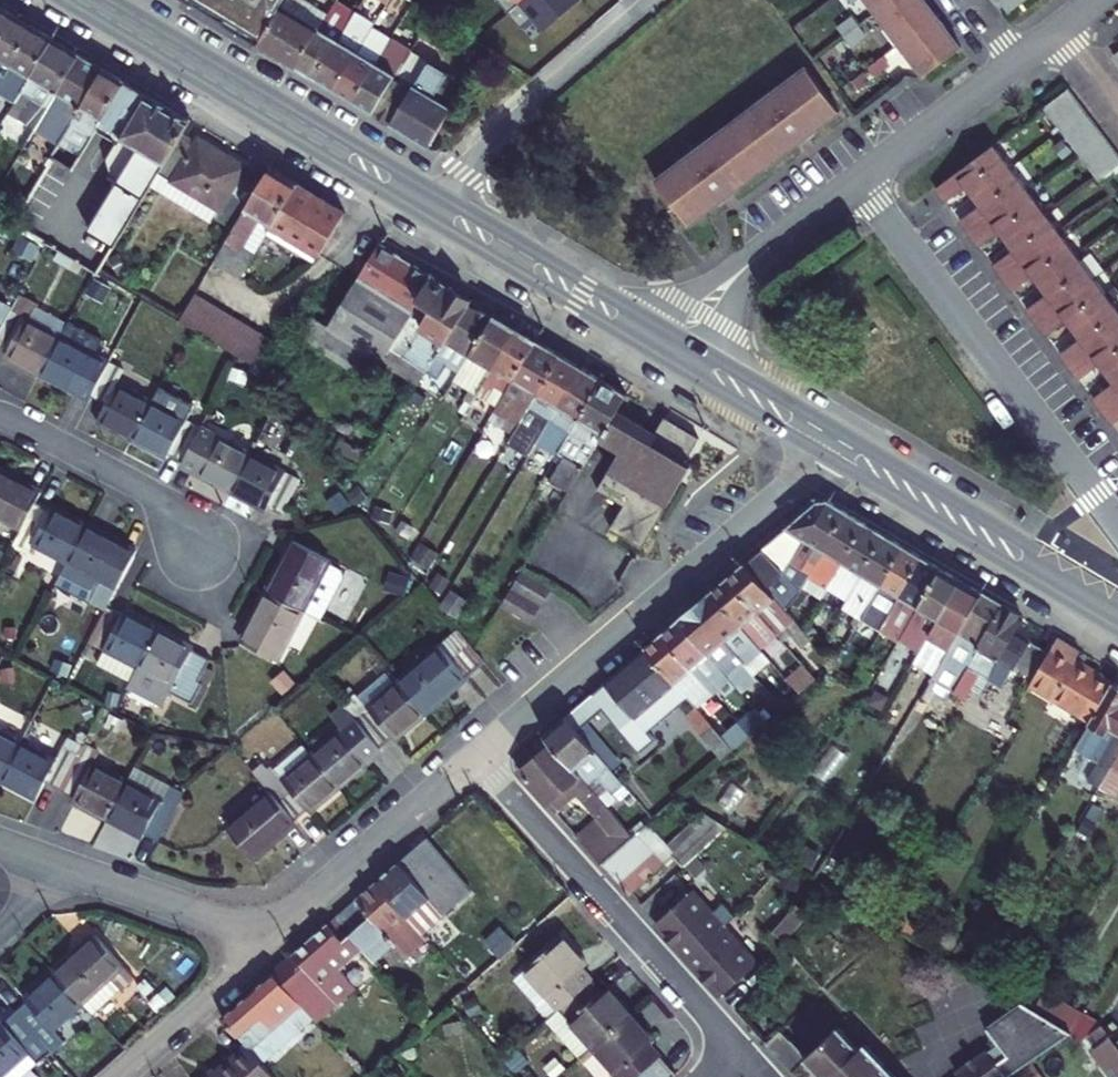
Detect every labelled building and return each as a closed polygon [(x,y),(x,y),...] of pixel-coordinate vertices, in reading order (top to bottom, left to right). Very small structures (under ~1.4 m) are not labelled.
[(255,44),(279,6),(282,0),(183,0),(255,44)] [(257,45),(296,68),(327,15),(301,0),(282,0),(279,6),(280,7),(257,45)] [(413,1),(410,0),(387,0),(384,6),(402,19),(413,1)] [(520,0),(496,0),(506,12),(520,0)] [(506,12),(519,27),(532,16),(542,29),(576,0),(520,0),(506,12)] [(890,37),(921,78),(959,49),(923,0),(863,0),(890,37)] [(1007,13),(1024,0),(997,0),(1007,13)] [(332,19),(339,7),(334,4),(327,15),(332,19)] [(327,15),(296,68),(315,78),(353,16),(339,7),(332,19),(327,15)] [(15,17),(0,8),(0,42),(15,17)] [(371,27),(372,27),(353,16),(315,78),(333,90),(371,27)] [(850,16),(837,27),(843,36),(857,26),(850,16)] [(33,28),(15,17),(0,42),(0,83),(33,28)] [(397,43),(405,29),(399,24),(390,39),(397,43)] [(469,37),(451,26),(445,37),(463,48),(469,37)] [(850,46),(863,36),(857,26),(843,36),(850,46)] [(382,52),(390,39),(371,27),(333,90),(352,101),(382,52)] [(409,52),(420,32),(411,27),(399,48),(408,54),(409,52)] [(53,40),(33,28),(0,83),(0,94),(2,95),(7,98),(15,103),(20,93),(53,40)] [(406,58),(392,51),(397,43),(390,39),(382,52),(403,63),(406,58)] [(35,130),(80,55),(53,40),(20,93),(30,100),(18,120),(35,130)] [(403,63),(382,52),(352,101),(372,113),(403,63)] [(403,63),(372,113),(392,125),(413,87),(427,65),(428,63),(409,52),(408,54),(406,58),(403,63)] [(35,130),(59,145),(104,70),(80,55),(35,130)] [(481,60),(473,55),(468,64),(476,69),(481,61),(481,60)] [(875,78),(888,68),(881,57),(867,67),(875,78)] [(409,136),(445,76),(427,65),(413,87),(392,125),(409,136)] [(838,112),(805,68),(655,183),(688,225),(838,112)] [(125,83),(104,70),(59,145),(52,156),(51,158),(71,171),(94,134),(125,83)] [(465,88),(445,76),(409,136),(428,147),(465,88)] [(181,135),(190,121),(146,94),(145,95),(125,83),(94,134),(133,157),(108,197),(48,162),(11,224),(47,245),(93,273),(97,276),(150,187),(151,186),(181,135)] [(1042,109),(1100,184),(1105,181),(1117,171),(1117,156),(1068,89),(1042,109)] [(15,103),(7,98),(0,109),(0,127),(15,103)] [(35,130),(28,142),(52,156),(59,145),(35,130)] [(215,218),(234,230),(262,183),(243,172),(244,168),(198,140),(195,144),(181,135),(151,186),(150,187),(199,217),(206,204),(219,211),(215,218)] [(993,145),(934,190),(943,201),(964,186),(980,206),(958,221),(977,246),(999,230),(1013,250),(992,266),(1011,291),(1032,275),(1046,293),(1025,309),(1035,323),(1044,335),(1066,319),(1081,339),(1060,355),(1078,379),(1100,364),(1114,382),(1092,398),(1111,423),(1117,418),(1117,311),(1094,279),(993,145)] [(344,215),(269,170),(262,183),(234,230),(214,263),(240,279),(271,228),(319,257),(344,215)] [(212,225),(215,218),(219,211),(206,204),(199,217),(212,225)] [(417,387),(426,373),(471,303),(379,246),(328,327),(312,316),(299,338),(369,382),(382,364),(417,387)] [(19,296),(0,331),(0,352),(6,355),(5,358),(39,375),(66,325),(35,308),(36,306),(19,296)] [(270,343),(194,296),(179,321),(253,368),(270,343)] [(458,374),(494,317),(471,303),(426,373),(439,381),(448,368),(458,374)] [(470,404),(471,403),(516,329),(509,325),(508,320),(501,316),(495,317),(494,317),(458,374),(453,382),(466,390),(462,398),(470,404)] [(101,343),(66,325),(39,375),(74,394),(76,391),(91,398),(109,365),(94,356),(101,343)] [(492,417),(494,412),(536,342),(534,341),(533,336),(527,331),(523,333),(516,329),(471,403),(492,417)] [(505,419),(518,427),(559,356),(536,342),(494,412),(505,419)] [(539,428),(543,431),(580,368),(559,356),(518,427),(513,436),(529,446),(539,428)] [(123,372),(109,365),(91,398),(106,407),(98,422),(132,439),(152,402),(117,384),(123,372)] [(558,440),(564,444),(602,381),(580,368),(543,431),(558,440)] [(616,411),(622,402),(626,395),(602,381),(564,444),(558,454),(564,457),(550,482),(567,493),(569,489),(580,471),(598,441),(616,411)] [(159,388),(152,402),(132,439),(167,458),(168,456),(182,463),(200,428),(207,415),(159,388)] [(654,433),(616,411),(598,441),(618,453),(596,490),(621,506),(608,528),(640,548),(675,490),(669,485),(683,463),(697,440),(663,419),(654,433)] [(500,428),(505,419),(494,412),(492,417),(490,421),(500,428)] [(250,455),(200,428),(182,463),(196,470),(195,474),(230,492),(250,455)] [(378,441),(358,428),(338,459),(358,472),(378,441)] [(552,449),(558,454),(564,444),(558,440),(552,449)] [(299,482),(250,455),(230,492),(265,511),(266,507),(281,515),(299,482)] [(690,468),(683,463),(669,485),(675,490),(690,468)] [(590,477),(580,471),(569,489),(579,496),(590,477)] [(35,501),(39,493),(0,472),(0,520),(19,530),(35,501)] [(330,510),(342,509),(339,494),(328,496),(330,510)] [(32,545),(64,563),(85,525),(52,506),(50,510),(35,501),(19,530),(10,547),(27,556),(32,545)] [(817,504),(746,565),(787,613),(800,594),(809,578),(847,514),(830,504),(817,504)] [(847,514),(809,578),(827,591),(831,584),(837,574),(866,525),(847,514)] [(115,590),(135,552),(85,525),(64,563),(115,590)] [(845,573),(860,581),(886,537),(866,525),(837,574),(842,577),(845,573)] [(847,602),(843,610),(859,620),(861,617),(902,547),(886,537),(860,581),(851,596),(847,602)] [(283,559),(264,593),(302,612),(328,564),(294,545),(286,561),(283,559)] [(902,547),(861,617),(871,622),(867,630),(876,635),(921,558),(902,547)] [(941,570),(921,558),(876,635),(894,646),(899,640),(941,570)] [(746,565),(729,579),(777,636),(785,629),(801,649),(811,641),(802,632),(787,613),(746,565)] [(328,566),(302,612),(319,622),(342,579),(340,572),(328,566)] [(960,581),(941,570),(899,640),(913,648),(903,664),(909,667),(960,581)] [(547,594),(517,576),(509,590),(538,607),(547,594)] [(777,636),(729,579),(713,593),(761,650),(772,641),(777,647),(782,642),(777,636)] [(982,594),(960,581),(909,667),(897,688),(906,693),(921,667),(934,676),(982,594)] [(851,596),(831,584),(827,591),(847,602),(851,596)] [(536,610),(507,592),(499,607),(528,625),(536,610)] [(276,661),(302,612),(264,593),(238,641),(276,661)] [(761,650),(713,593),(696,607),(744,664),(761,650)] [(819,605),(800,594),(787,613),(802,632),(813,614),(819,605)] [(934,676),(931,680),(952,693),(1003,607),(982,594),(934,676)] [(104,650),(136,668),(156,631),(107,603),(87,642),(104,650)] [(696,607),(678,621),(726,679),(736,670),(743,678),(750,672),(744,664),(696,607)] [(952,693),(964,700),(979,676),(1001,689),(1014,669),(1032,680),(1048,652),(1014,631),(1022,618),(1003,607),(952,693)] [(811,641),(823,621),(813,614),(802,632),(811,641)] [(661,637),(692,671),(700,664),(718,685),(726,679),(678,621),(661,637)] [(191,649),(156,631),(136,668),(126,689),(161,708),(169,694),(183,701),(194,681),(204,661),(190,652),(191,649)] [(472,652),(454,632),(396,681),(424,713),(465,679),(463,676),(481,662),(472,652)] [(683,679),(701,700),(710,692),(692,671),(661,637),(645,651),(675,685),(683,679)] [(1048,652),(1032,680),(1029,685),(1090,722),(1113,684),(1074,661),(1079,652),(1056,639),(1048,652)] [(104,650),(96,665),(129,683),(136,668),(104,650)] [(750,672),(754,676),(770,662),(761,650),(744,664),(750,672)] [(653,741),(645,730),(684,697),(675,685),(645,651),(566,719),(576,732),(601,710),(638,753),(653,741)] [(692,671),(710,692),(718,685),(700,664),(692,671)] [(814,680),(802,666),(785,679),(789,684),(797,694),(814,680)] [(876,677),(858,666),(851,678),(870,688),(876,677)] [(684,697),(693,706),(701,700),(683,679),(675,685),(684,697)] [(201,684),(194,681),(183,701),(190,705),(201,684)] [(393,740),(424,713),(396,681),(365,708),(353,693),(340,704),(342,706),(378,748),(390,737),(393,740)] [(779,691),(788,702),(797,694),(789,684),(779,691)] [(1080,741),(1103,754),(1087,782),(1098,789),(1117,754),(1117,688),(1113,684),(1090,722),(1080,741)] [(270,705),(283,694),(276,686),(263,697),(270,705)] [(766,703),(757,713),(764,723),(775,714),(766,703)] [(757,713),(749,704),(732,719),(748,737),(764,723),(757,713)] [(365,758),(378,748),(342,706),(330,716),(340,728),(310,754),(338,787),(368,761),(365,758)] [(731,752),(695,708),(685,715),(722,760),(731,752)] [(544,736),(551,745),(585,785),(596,775),(613,795),(623,786),(615,777),(592,749),(576,732),(566,719),(544,736)] [(0,780),(20,743),(0,732),(0,780)] [(623,770),(600,742),(592,749),(615,777),(623,770)] [(44,782),(57,790),(75,756),(62,748),(55,761),(20,743),(0,780),(35,800),(44,782)] [(308,812),(338,787),(310,754),(302,745),(273,770),(270,766),(265,770),(260,764),(251,772),(267,791),(291,820),(305,809),(308,812)] [(551,745),(519,773),(547,806),(569,788),(588,811),(567,829),(599,867),(601,865),(631,838),(585,785),(551,745)] [(1098,789),(1117,800),(1117,798),(1117,754),(1098,789)] [(71,802),(106,820),(125,781),(75,756),(57,790),(73,798),(71,802)] [(143,835),(156,841),(182,793),(180,792),(168,786),(133,767),(125,781),(106,820),(141,838),(143,835)] [(174,774),(168,786),(180,792),(186,781),(174,774)] [(1087,782),(1081,792),(1091,799),(1098,789),(1087,782)] [(291,820),(267,791),(224,827),(252,859),(294,824),(291,820)] [(703,814),(663,848),(645,827),(631,838),(601,865),(628,896),(672,857),(681,868),(727,828),(703,814)] [(761,849),(767,839),(757,833),(750,842),(761,849)] [(426,839),(412,852),(434,877),(449,865),(426,839)] [(811,865),(799,858),(793,868),(813,880),(831,849),(823,844),(811,865)] [(376,882),(424,936),(455,907),(432,880),(434,877),(412,852),(376,882)] [(846,868),(833,860),(827,869),(840,877),(846,868)] [(472,891),(449,865),(434,877),(432,880),(455,907),(472,891)] [(393,944),(402,954),(424,936),(376,882),(336,918),(370,956),(375,961),(393,944)] [(678,947),(688,959),(722,929),(688,892),(653,924),(671,943),(676,949),(678,947)] [(273,974),(314,1019),(332,1003),(335,1005),(355,988),(346,977),(339,969),(357,954),(363,961),(370,956),(336,918),(273,974)] [(902,933),(912,939),(919,927),(910,922),(902,933)] [(722,929),(688,959),(699,971),(697,972),(719,997),(754,965),(722,929)] [(94,937),(53,973),(81,1005),(91,1015),(119,990),(121,992),(134,980),(94,937)] [(566,939),(515,983),(547,1019),(560,1008),(593,978),(583,966),(586,963),(566,939)] [(357,954),(339,969),(346,977),(363,961),(357,954)] [(989,972),(972,962),(966,972),(983,982),(989,972)] [(53,1031),(81,1005),(53,973),(24,1000),(26,1003),(14,1014),(49,1052),(52,1055),(64,1045),(53,1031)] [(245,1046),(262,1065),(314,1019),(273,974),(222,1019),(245,1046)] [(593,978),(560,1008),(594,1046),(631,1013),(611,990),(606,993),(593,978)] [(1031,1011),(1070,1034),(1079,1018),(1041,995),(1031,1011)] [(1069,1034),(1031,1011),(1019,1003),(1018,1004),(987,1029),(998,1044),(1008,1056),(1004,1060),(1014,1073),(1069,1034)] [(780,1034),(820,1076),(894,1076),(863,1043),(856,1049),(814,1004),(780,1034)] [(416,1012),(405,1021),(413,1029),(424,1020),(416,1012)] [(594,1046),(620,1076),(675,1076),(677,1076),(660,1056),(649,1042),(653,1039),(631,1013),(594,1046)] [(49,1052),(14,1014),(2,1025),(0,1022),(0,1076),(22,1076),(49,1052)] [(1090,1051),(1110,1036),(1079,1018),(1070,1034),(1082,1041),(1090,1051)] [(446,1036),(462,1031),(460,1021),(443,1025),(446,1036)] [(1090,1051),(1109,1076),(1117,1076),(1117,1047),(1110,1036),(1090,1051)] [(955,1073),(958,1076),(1008,1076),(1012,1074),(1014,1073),(1004,1060),(1008,1056),(998,1044),(955,1073)] [(262,1065),(245,1046),(210,1076),(273,1076),(262,1065)]
